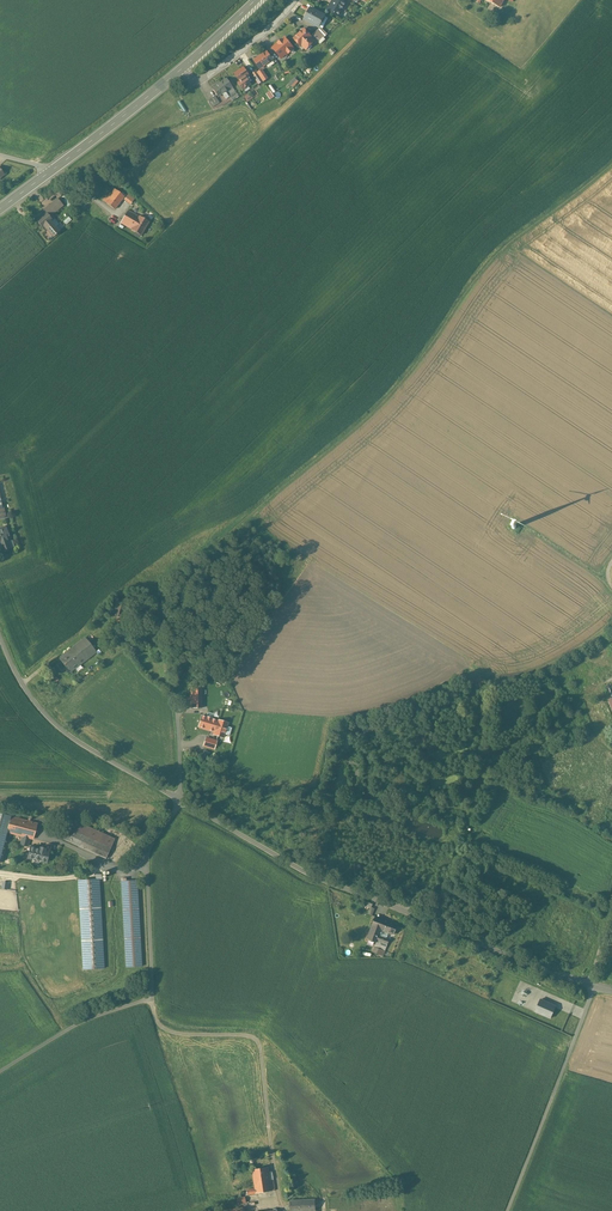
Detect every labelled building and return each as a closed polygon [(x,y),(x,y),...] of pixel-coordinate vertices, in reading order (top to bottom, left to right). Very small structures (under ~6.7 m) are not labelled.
[(327,10),(339,17),(347,3),(342,0),(333,0),(333,1),(332,0),(329,6),(330,6),(328,10),(327,9),(327,10)] [(310,8),(304,20),(318,27),(324,16),(310,8)] [(321,29),(327,18),(324,16),(318,27),(320,28),(321,29)] [(321,29),(320,28),(313,34),(319,40),(323,37),(324,38),(327,34),(321,29)] [(304,30),(294,39),(301,46),(302,45),(306,49),(314,42),(310,38),(311,37),(310,37),(304,30)] [(313,34),(310,37),(311,37),(310,38),(314,42),(316,44),(319,40),(313,34)] [(285,38),(272,48),(281,58),(286,54),(287,55),(291,51),(291,50),(293,48),(285,38)] [(266,52),(254,61),(260,69),(266,65),(272,60),(266,52)] [(244,68),(234,74),(240,82),(238,84),(242,90),(250,85),(245,79),(249,76),(244,68)] [(253,91),(243,98),(258,119),(281,106),(307,80),(298,69),(280,78),(278,80),(277,81),(276,82),(270,82),(260,88),(253,91)] [(266,78),(260,69),(257,71),(263,80),(266,78)] [(256,72),(252,74),(257,81),(261,78),(256,72)] [(227,79),(212,89),(217,97),(222,94),(226,92),(232,87),(227,79)] [(226,92),(229,97),(236,93),(232,87),(226,92)] [(215,96),(211,99),(215,105),(219,103),(215,96)] [(124,196),(112,188),(102,200),(114,209),(124,196)] [(63,194),(59,189),(54,193),(59,198),(63,194)] [(57,199),(43,211),(45,213),(46,213),(50,217),(63,206),(57,199)] [(139,217),(128,211),(120,223),(132,229),(139,217)] [(45,213),(36,221),(43,228),(42,229),(45,232),(41,235),(47,241),(52,236),(53,237),(59,231),(56,228),(51,222),(53,221),(52,220),(50,217),(46,213),(45,213)] [(68,217),(63,222),(66,225),(71,220),(68,217)] [(132,229),(131,230),(141,235),(148,222),(139,217),(132,229)] [(60,224),(55,219),(52,220),(53,221),(51,222),(56,228),(60,224)] [(0,530),(0,545),(1,545),(7,543),(7,542),(5,537),(8,536),(5,526),(0,528),(0,529),(1,530),(0,530)] [(129,605),(112,601),(109,614),(126,618),(129,605)] [(96,652),(85,638),(75,646),(86,660),(96,652)] [(75,646),(60,657),(59,658),(69,672),(71,671),(86,660),(75,646)] [(225,677),(221,675),(217,683),(221,685),(225,677)] [(572,679),(563,683),(567,692),(576,689),(572,679)] [(193,688),(190,688),(190,708),(201,708),(201,688),(193,688)] [(218,721),(202,716),(199,727),(215,732),(214,734),(223,737),(227,723),(218,721)] [(216,741),(206,738),(204,745),(214,749),(216,741)] [(356,765),(356,775),(361,775),(361,762),(354,762),(354,761),(348,760),(348,764),(356,765)] [(6,832),(11,817),(0,814),(0,856),(6,832)] [(37,824),(11,817),(6,832),(22,836),(29,838),(33,839),(37,824)] [(114,839),(70,819),(61,839),(67,841),(74,825),(85,830),(83,835),(110,848),(114,839)] [(85,830),(74,825),(67,841),(78,846),(83,835),(85,830)] [(110,848),(83,835),(78,846),(105,859),(110,848)] [(29,838),(22,836),(20,845),(27,846),(29,838)] [(40,850),(35,848),(35,849),(31,847),(30,847),(27,858),(28,858),(32,859),(32,860),(33,862),(38,863),(40,862),(40,861),(45,863),(46,863),(49,852),(48,852),(44,851),(45,849),(44,849),(41,848),(40,848),(40,850)] [(96,879),(79,880),(84,970),(103,969),(98,882),(98,879),(102,879),(102,874),(95,875),(96,879)] [(136,880),(126,881),(126,878),(122,878),(122,883),(127,967),(141,967),(136,880)] [(397,925),(385,920),(384,923),(375,919),(367,938),(376,942),(377,942),(375,946),(385,950),(389,939),(379,935),(381,930),(394,934),(397,925)] [(556,1006),(540,1000),(535,1012),(550,1018),(556,1006)] [(269,1168),(253,1170),(255,1189),(256,1193),(272,1191),(270,1180),(270,1175),(269,1168)] [(290,1201),(290,1210),(304,1210),(315,1210),(315,1200),(290,1201)]
